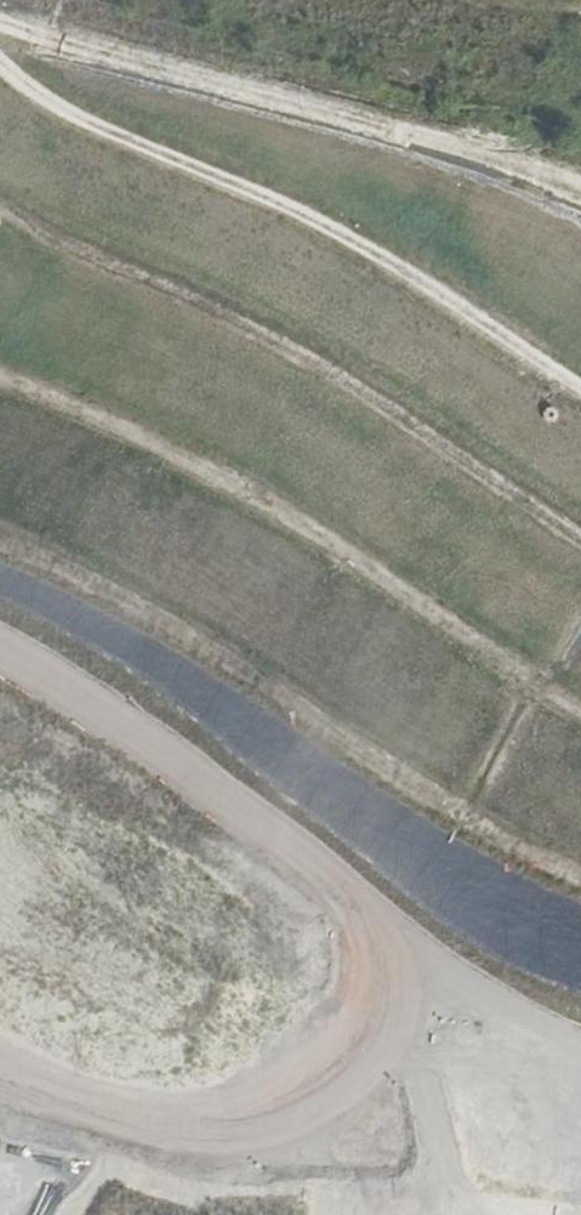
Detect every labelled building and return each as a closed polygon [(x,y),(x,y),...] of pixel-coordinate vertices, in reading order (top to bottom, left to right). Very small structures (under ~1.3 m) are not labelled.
[(5,1214),(29,1214),(13,1204),(5,1214)]
